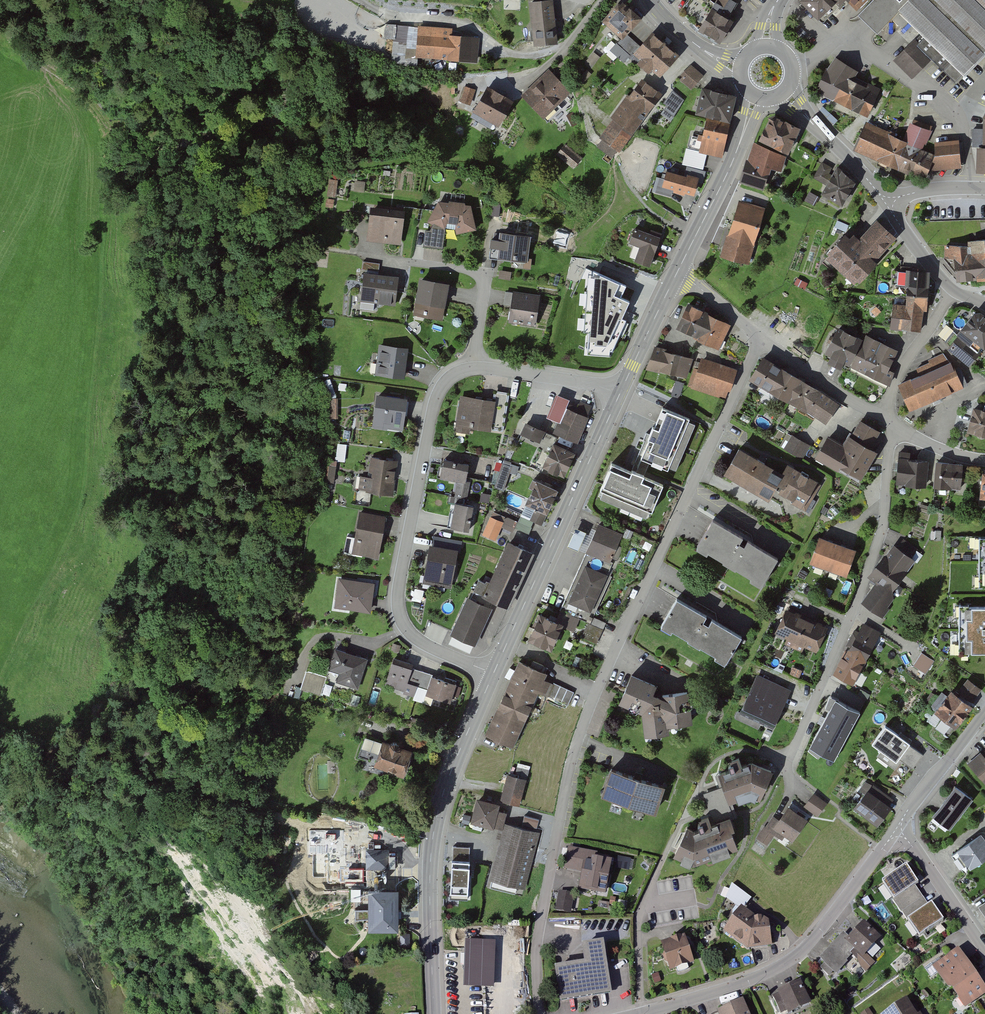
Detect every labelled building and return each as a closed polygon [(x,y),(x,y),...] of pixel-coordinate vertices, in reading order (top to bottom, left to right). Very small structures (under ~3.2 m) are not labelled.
[(534,43),(558,40),(553,0),(531,0),(529,0),(534,43)] [(620,2),(618,0),(602,19),(622,37),(627,32),(641,16),(623,0),(622,0),(620,2)] [(733,0),(719,0),(704,30),(727,42),(738,21),(730,17),(738,3),(733,0)] [(984,61),(984,0),(805,0),(828,23),(850,0),(885,34),(897,21),(908,31),(902,37),(912,46),(897,62),(916,81),(935,62),(960,87),(984,61)] [(455,29),(390,25),(389,40),(397,41),(395,65),(422,67),(423,59),(480,63),(482,39),(455,37),(455,29)] [(660,75),(679,53),(652,30),(640,44),(633,52),(660,75)] [(634,39),(627,32),(622,37),(617,42),(630,54),(633,52),(640,44),(634,39)] [(630,54),(617,42),(611,49),(624,61),(630,54)] [(600,57),(594,52),(587,60),(593,65),(600,57)] [(861,72),(835,60),(819,93),(874,119),(886,92),(858,79),(861,72)] [(683,76),(680,79),(693,90),(705,76),(691,64),(681,75),(683,76)] [(591,74),(587,70),(576,81),(580,85),(591,74)] [(575,96),(552,73),(527,97),(549,120),(575,96)] [(620,150),(662,93),(642,78),(599,135),(602,137),(618,149),(620,150)] [(475,91),(464,87),(459,101),(470,105),(475,91)] [(734,95),(704,87),(698,112),(728,120),(734,95)] [(514,104),(488,88),(474,111),(500,126),(514,104)] [(661,113),(671,120),(684,99),(672,89),(663,102),(667,105),(661,113)] [(800,129),(771,114),(758,139),(788,154),(800,129)] [(728,122),(708,117),(708,120),(704,138),(691,135),(688,147),(707,152),(721,155),(728,122)] [(903,136),(866,121),(855,148),(925,177),(935,153),(922,148),(930,129),(909,121),(903,136)] [(618,149),(602,137),(596,145),(612,157),(618,149)] [(959,140),(934,141),(935,166),(960,165),(959,140)] [(574,168),(583,159),(567,144),(558,153),(574,168)] [(787,156),(755,145),(749,161),(747,161),(739,183),(765,192),(773,170),(781,173),(787,156)] [(705,160),(707,152),(688,147),(686,147),(682,164),(703,168),(705,160)] [(858,180),(836,168),(832,175),(829,174),(832,168),(822,162),(814,178),(827,185),(821,195),(843,207),(858,180)] [(699,178),(666,169),(664,178),(658,177),(654,192),(671,197),(673,188),(694,194),(699,178)] [(819,197),(810,192),(805,201),(814,206),(819,197)] [(471,203),(438,199),(427,221),(433,224),(431,227),(426,226),(423,246),(442,248),(445,228),(455,229),(456,233),(477,229),(471,203)] [(769,210),(743,202),(727,257),(753,265),(769,210)] [(405,209),(370,204),(366,239),(401,243),(405,209)] [(849,226),(837,221),(835,227),(846,232),(849,226)] [(854,236),(840,252),(842,254),(837,260),(863,284),(866,282),(869,285),(887,266),(882,262),(904,238),(886,221),(868,241),(862,235),(858,240),(854,236)] [(659,236),(635,228),(630,243),(639,246),(634,260),(649,265),(659,236)] [(503,242),(498,241),(497,249),(502,249),(501,257),(531,261),(535,237),(505,233),(503,242)] [(947,242),(947,255),(959,255),(959,275),(984,275),(984,236),(970,236),(970,242),(947,242)] [(379,272),(380,262),(363,260),(362,270),(364,270),(379,272)] [(594,274),(586,268),(555,335),(589,352),(610,354),(626,319),(621,317),(629,299),(620,295),(625,284),(594,270),(594,274)] [(379,272),(364,270),(360,301),(395,305),(399,275),(379,272)] [(931,273),(910,271),(906,308),(891,307),(889,327),(919,331),(921,311),(926,312),(931,273)] [(449,282),(420,276),(413,314),(442,319),(449,282)] [(548,297),(519,292),(514,322),(543,327),(548,297)] [(718,347),(730,324),(689,304),(678,327),(718,347)] [(984,311),(964,335),(984,352),(984,312),(984,311)] [(889,368),(898,349),(867,334),(864,338),(837,325),(824,351),(829,354),(827,358),(841,365),(843,360),(887,382),(892,371),(889,368)] [(964,340),(956,348),(978,368),(984,360),(984,358),(964,340)] [(408,347),(379,343),(375,373),(404,377),(408,347)] [(692,356),(655,347),(647,367),(687,376),(692,356)] [(925,379),(906,387),(916,412),(965,391),(949,352),(933,359),(935,364),(921,370),(925,379)] [(737,369),(701,356),(691,387),(722,398),(724,399),(727,390),(730,391),(737,369)] [(838,402),(764,357),(751,377),(825,422),(838,402)] [(497,402),(465,396),(458,431),(474,434),(475,428),(506,434),(513,394),(499,391),(497,402)] [(407,397),(376,392),(371,427),(387,430),(387,428),(403,430),(407,397)] [(569,398),(556,393),(547,415),(560,420),(565,408),(569,398)] [(581,401),(576,412),(587,417),(591,405),(581,401)] [(652,429),(641,457),(667,468),(677,445),(689,416),(663,405),(659,413),(652,429)] [(978,407),(972,435),(984,438),(984,409),(978,407)] [(576,412),(565,408),(560,420),(555,433),(576,442),(587,417),(576,412)] [(879,430),(860,418),(845,444),(829,435),(817,456),(837,468),(839,465),(861,477),(877,450),(870,446),(879,430)] [(544,430),(526,422),(521,433),(539,441),(544,430)] [(809,445),(792,435),(784,448),(802,458),(809,445)] [(574,453),(552,442),(547,453),(540,450),(534,462),(563,476),(574,453)] [(782,472),(738,447),(724,471),(769,498),(779,481),(782,483),(778,491),(806,507),(821,483),(787,463),(782,472)] [(919,454),(902,453),(900,484),(929,486),(931,462),(919,462),(919,454)] [(368,476),(360,475),(358,489),(394,493),(397,460),(370,457),(368,476)] [(600,487),(652,509),(663,484),(611,462),(600,487)] [(967,464),(942,462),(940,488),(965,490),(967,464)] [(328,482),(335,483),(337,465),(329,464),(328,482)] [(514,466),(505,464),(498,487),(507,490),(514,466)] [(475,472),(451,467),(448,479),(461,482),(458,493),(470,495),(475,472)] [(558,488),(533,478),(529,485),(533,487),(526,503),(534,507),(529,519),(542,524),(558,488)] [(490,502),(491,494),(482,493),(481,501),(490,502)] [(481,509),(462,503),(455,525),(474,531),(481,509)] [(386,515),(359,510),(351,553),(378,557),(386,515)] [(493,517),(486,535),(500,541),(506,527),(516,531),(518,528),(533,534),(537,524),(523,518),(521,523),(509,518),(507,523),(493,517)] [(777,556),(713,517),(698,542),(762,581),(777,556)] [(622,534),(599,524),(586,551),(609,561),(622,534)] [(586,531),(576,527),(568,545),(578,550),(586,531)] [(855,549),(820,536),(810,562),(846,575),(855,549)] [(464,543),(435,537),(427,581),(456,587),(464,543)] [(534,552),(509,541),(489,583),(478,578),(473,590),(509,606),(534,552)] [(882,585),(867,602),(886,618),(912,586),(905,580),(920,561),(901,545),(873,578),(882,585)] [(585,563),(568,601),(590,611),(608,574),(585,563)] [(807,572),(801,569),(797,575),(804,579),(807,572)] [(375,582),(338,577),(334,607),(371,612),(375,582)] [(467,596),(451,632),(474,643),(490,607),(467,596)] [(741,635),(677,598),(662,623),(726,660),(741,635)] [(959,605),(959,651),(984,650),(984,605),(959,605)] [(774,633),(795,642),(807,617),(786,607),(774,633)] [(561,611),(557,620),(563,623),(562,625),(573,630),(574,627),(578,619),(561,611)] [(557,620),(540,612),(529,638),(551,648),(562,625),(563,623),(557,620)] [(594,617),(591,624),(602,629),(604,625),(606,622),(594,617)] [(828,627),(807,617),(795,642),(816,652),(828,627)] [(591,624),(588,622),(582,636),(596,643),(599,635),(602,629),(591,624)] [(886,636),(867,626),(839,674),(859,685),(886,636)] [(368,658),(335,647),(328,669),(339,673),(336,682),(358,689),(368,658)] [(933,660),(921,653),(918,659),(914,665),(925,673),(933,660)] [(582,660),(576,657),(572,666),(578,669),(582,660)] [(519,659),(485,733),(514,747),(539,692),(545,695),(551,684),(543,680),(547,672),(519,659)] [(456,683),(392,661),(384,684),(404,691),(403,693),(413,696),(417,685),(427,688),(425,693),(450,702),(456,683)] [(301,688),(321,696),(328,678),(308,670),(301,688)] [(671,691),(632,674),(620,702),(642,711),(646,733),(673,730),(672,723),(690,721),(687,690),(671,691)] [(757,674),(740,711),(772,726),(790,690),(757,674)] [(956,692),(971,703),(982,689),(968,677),(956,692)] [(574,692),(554,683),(548,696),(568,705),(574,692)] [(956,692),(951,688),(934,709),(956,727),(973,705),(971,703),(956,692)] [(809,746),(834,759),(860,710),(835,697),(809,746)] [(917,745),(893,728),(879,746),(886,751),(881,758),(898,770),(904,761),(915,770),(925,756),(914,748),(917,745)] [(412,749),(382,738),(373,763),(404,774),(412,749)] [(970,765),(984,783),(984,755),(984,753),(970,765)] [(731,769),(719,772),(729,800),(753,794),(759,798),(772,771),(753,761),(742,765),(740,759),(729,763),(731,769)] [(665,784),(610,766),(601,793),(656,811),(665,784)] [(529,780),(511,774),(503,801),(521,806),(529,780)] [(972,798),(954,785),(932,814),(950,827),(972,798)] [(722,787),(703,794),(710,813),(729,806),(722,787)] [(891,806),(867,787),(852,806),(877,825),(891,806)] [(830,804),(817,795),(808,808),(821,817),(830,804)] [(506,807),(483,801),(477,823),(501,830),(499,838),(503,839),(491,882),(523,892),(540,834),(508,824),(510,815),(504,813),(506,807)] [(781,829),(772,823),(761,840),(771,846),(778,836),(786,842),(790,836),(800,842),(814,821),(794,808),(781,829)] [(539,827),(540,818),(525,816),(524,824),(539,827)] [(695,828),(686,824),(673,853),(693,862),(738,846),(727,816),(695,828)] [(312,840),(328,842),(330,830),(314,827),(312,840)] [(964,850),(977,870),(984,864),(984,836),(964,850)] [(453,859),(469,860),(470,847),(453,846),(453,859)] [(366,869),(389,869),(389,849),(366,849),(366,869)] [(602,855),(576,851),(572,873),(587,876),(584,892),(611,897),(616,864),(601,861),(602,855)] [(452,859),(450,898),(469,899),(471,860),(469,860),(453,859),(452,859)] [(882,882),(894,899),(915,885),(919,882),(906,865),(882,882)] [(744,910),(753,897),(734,885),(725,898),(744,910)] [(893,900),(901,912),(923,897),(915,885),(894,899),(893,900)] [(398,888),(368,887),(368,931),(398,931),(398,913),(398,888)] [(352,903),(360,903),(361,892),(352,892),(352,903)] [(579,896),(561,893),(557,912),(575,915),(579,896)] [(928,904),(923,897),(901,912),(906,919),(907,919),(928,904)] [(928,904),(907,919),(919,936),(944,920),(932,902),(928,904)] [(763,922),(749,911),(730,933),(751,949),(775,946),(775,921),(763,922)] [(847,933),(824,958),(841,973),(855,957),(869,970),(875,963),(870,958),(887,940),(869,923),(854,940),(847,933)] [(409,946),(409,933),(400,933),(400,946),(409,946)] [(692,938),(669,945),(677,972),(701,964),(692,938)] [(495,942),(465,941),(463,987),(494,988),(495,942)] [(584,962),(554,967),(560,1002),(612,994),(604,941),(581,945),(584,962)] [(958,950),(935,966),(964,1009),(984,994),(984,989),(979,981),(958,950)] [(900,970),(907,959),(902,956),(895,966),(900,970)] [(776,995),(783,1012),(789,1010),(791,1013),(796,1013),(813,1006),(804,984),(776,995)] [(918,1013),(906,998),(893,1008),(883,1013),(918,1013)] [(723,1013),(755,1013),(750,1003),(723,1013)]
